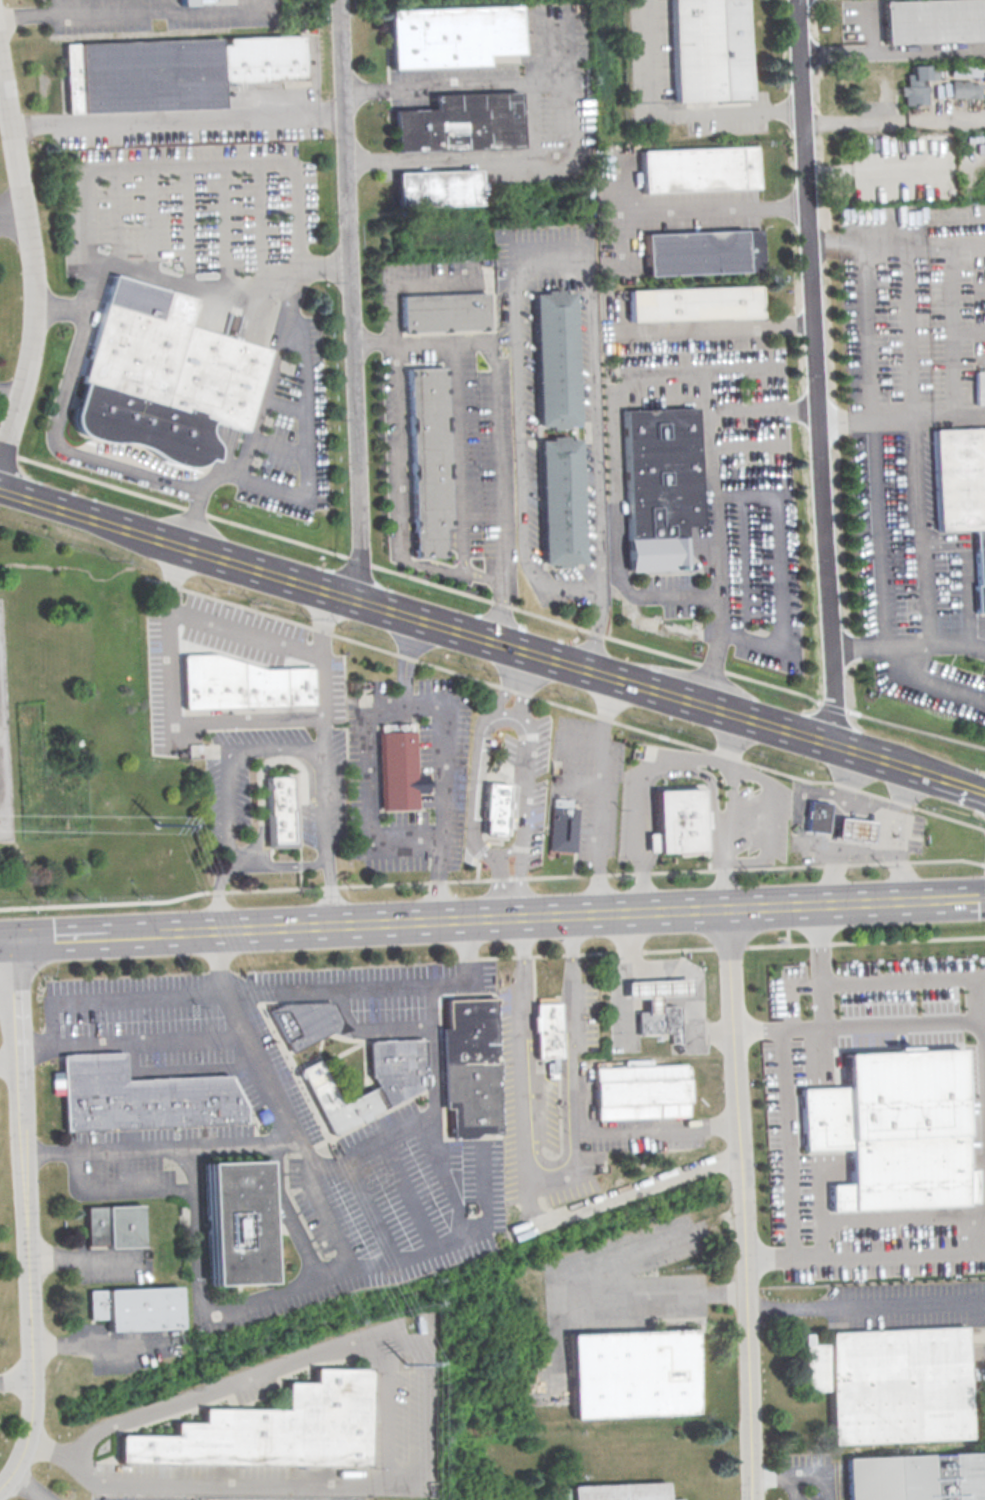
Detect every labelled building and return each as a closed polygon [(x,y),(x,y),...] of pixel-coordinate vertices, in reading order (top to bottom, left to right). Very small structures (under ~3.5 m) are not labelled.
[(181,8),(181,0),(196,0),(196,7),(181,8)] [(673,105),(671,0),(747,0),(752,100),(673,105)] [(891,3),(984,0),(984,40),(892,44),(891,3)] [(518,11),(520,55),(487,56),(487,66),(392,70),(390,16),(518,11)] [(300,38),(301,81),(222,84),(223,108),(69,114),(66,46),(300,38)] [(916,66),(916,73),(910,73),(910,86),(905,86),(906,105),(929,104),(929,81),(939,81),(938,65),(916,66)] [(982,82),(954,81),(954,97),(982,98),(982,82)] [(513,94),(517,146),(396,154),(393,112),(434,110),(434,99),(513,94)] [(641,152),(761,151),(764,189),(643,194),(641,152)] [(476,172),(478,206),(400,210),(398,176),(476,172)] [(645,237),(764,233),(767,263),(768,271),(646,278),(645,237)] [(760,288),(762,318),(629,322),(628,292),(760,288)] [(532,296),(543,296),(543,292),(559,291),(559,295),(571,295),(576,427),(564,427),(564,430),(548,431),(548,428),(537,428),(532,296)] [(160,320),(170,295),(196,301),(189,327),(263,352),(240,433),(204,422),(203,432),(212,446),(210,460),(203,459),(186,467),(170,464),(158,458),(140,448),(118,443),(107,443),(77,435),(72,424),(108,303),(160,320)] [(483,295),(485,332),(402,336),(400,299),(483,295)] [(444,369),(448,530),(442,531),(443,557),(411,558),(406,370),(444,369)] [(695,408),(701,526),(683,527),(685,572),(630,575),(623,411),(695,408)] [(936,430),(984,429),(984,531),(976,531),(940,532),(936,430)] [(537,442),(549,441),(548,438),(565,437),(565,441),(576,440),(581,564),(570,565),(570,568),(554,569),(554,565),(542,566),(537,442)] [(976,531),(984,531),(984,642),(979,640),(976,531)] [(183,658),(214,654),(263,671),(310,669),(312,707),(184,711),(183,658)] [(379,734),(414,733),(416,775),(426,775),(427,794),(421,794),(417,794),(418,810),(389,811),(382,811),(379,734)] [(290,778),(291,808),(295,808),(297,849),(266,850),(265,815),(270,815),(269,778),(290,778)] [(486,784),(510,786),(506,836),(486,835),(487,822),(483,822),(486,784)] [(699,790),(702,851),(645,854),(645,835),(657,835),(655,792),(699,790)] [(580,809),(576,854),(549,852),(554,799),(573,801),(572,808),(580,809)] [(808,800),(831,802),(828,832),(806,830),(808,800)] [(839,837),(841,817),(875,820),(873,841),(839,837)] [(648,996),(628,997),(627,979),(693,977),(693,995),(663,996),(664,1015),(648,1015),(648,996)] [(442,1030),(447,1030),(446,1002),(467,1002),(473,997),(494,996),(501,1135),(478,1136),(472,1140),(453,1141),(452,1138),(449,1138),(447,1110),(444,1110),(442,1030)] [(559,1003),(561,1060),(559,1060),(559,1072),(537,1074),(534,1005),(559,1003)] [(669,1003),(683,1006),(684,1025),(681,1025),(681,1042),(671,1043),(671,1032),(640,1033),(640,1011),(647,1011),(669,1003)] [(270,1012),(283,1005),(332,1004),(347,1031),(338,1035),(332,1032),(292,1053),(270,1012)] [(423,1041),(427,1088),(418,1089),(333,1136),(300,1071),(318,1061),(341,1106),(379,1086),(372,1077),(370,1043),(423,1041)] [(843,1058),(845,1089),(797,1092),(800,1153),(845,1151),(847,1184),(828,1185),(829,1215),(976,1208),(974,1173),(963,1174),(957,1052),(911,1054),(911,1051),(890,1052),(890,1055),(843,1058)] [(65,1131),(63,1058),(122,1054),(125,1082),(229,1077),(245,1106),(245,1123),(65,1131)] [(594,1069),(625,1068),(625,1062),(653,1060),(653,1066),(684,1065),(685,1079),(687,1079),(689,1103),(686,1103),(687,1118),(597,1122),(594,1069)] [(204,1164),(262,1162),(267,1283),(209,1286),(204,1164)] [(85,1209),(140,1206),(142,1248),(108,1249),(107,1245),(87,1246),(85,1209)] [(89,1291),(178,1288),(180,1328),(125,1330),(125,1338),(109,1339),(108,1320),(90,1321),(89,1291)] [(966,1328),(970,1439),(833,1445),(831,1393),(805,1394),(802,1334),(812,1334),(813,1345),(828,1344),(828,1334),(966,1328)] [(568,1336),(692,1330),(696,1413),(572,1419),(568,1336)] [(118,1463),(118,1437),(172,1437),(172,1424),(200,1424),(200,1410),(284,1411),(285,1383),(312,1383),(312,1371),(367,1371),(366,1465),(118,1463)] [(847,1460),(984,1453),(984,1499),(849,1499),(847,1460)] [(664,1483),(665,1499),(568,1499),(567,1487),(664,1483)]
